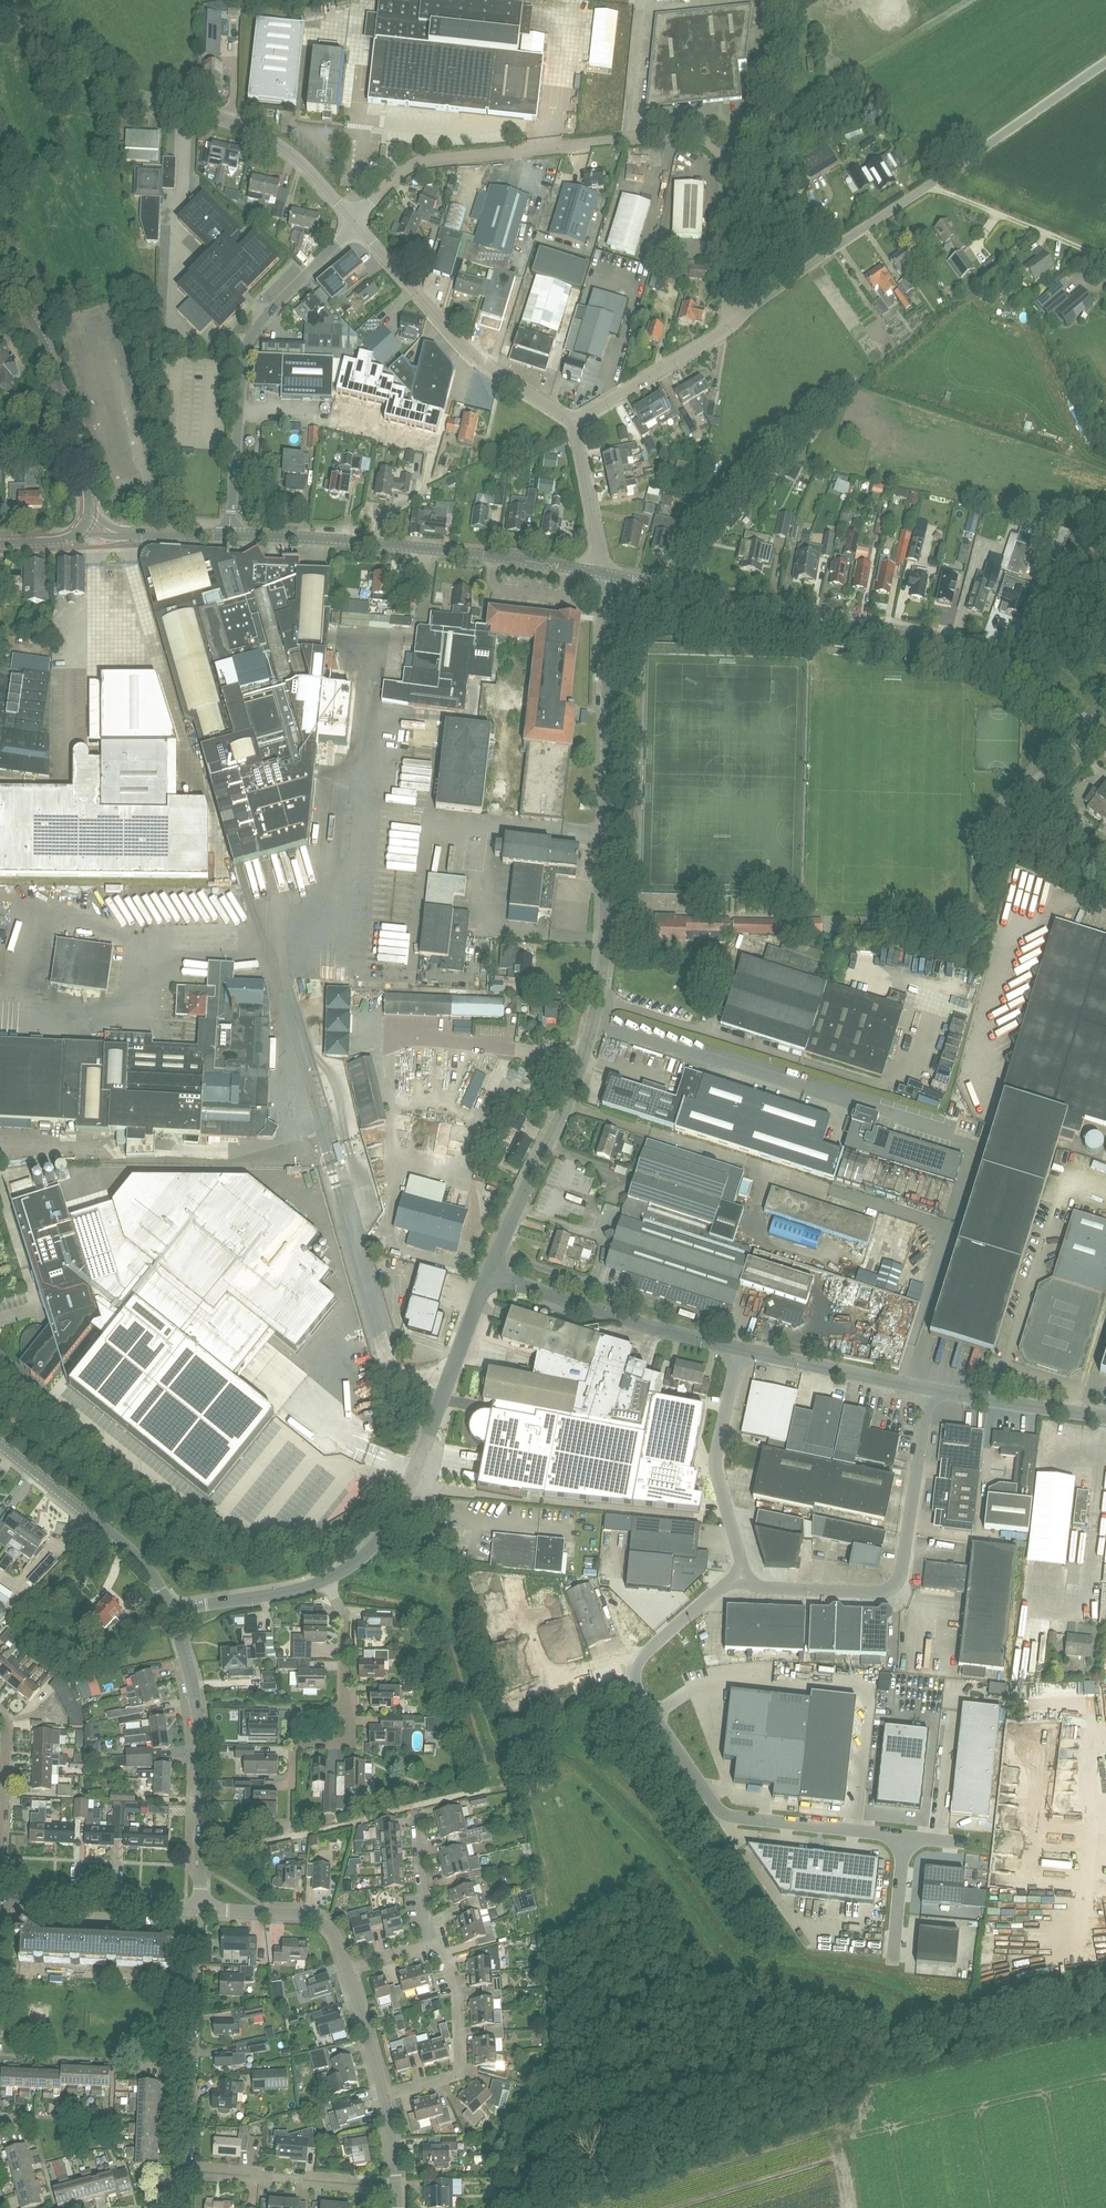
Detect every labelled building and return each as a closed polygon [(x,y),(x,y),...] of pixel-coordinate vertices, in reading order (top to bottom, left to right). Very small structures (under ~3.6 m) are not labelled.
[(350,7),(348,0),(346,0),(335,2),(336,9),(350,7)] [(368,101),(486,114),(486,113),(488,113),(488,116),(536,122),(543,60),(517,57),(522,8),(448,0),(409,0),(409,6),(379,2),(368,101)] [(746,61),(752,5),(655,15),(645,108),(741,98),(738,62),(746,61)] [(240,6),(229,6),(228,14),(228,15),(240,15),(240,9),(240,6)] [(221,15),(203,14),(201,55),(219,55),(221,15)] [(631,82),(636,19),(611,17),(610,26),(606,25),(602,80),(631,82)] [(296,106),(304,27),(256,22),(248,101),(296,106)] [(332,114),(337,114),(343,57),(338,56),(339,46),(319,43),(318,54),(313,54),(307,111),(323,113),(323,120),(331,121),(332,114)] [(219,92),(220,85),(221,85),(221,79),(220,79),(220,75),(220,65),(204,65),(204,75),(203,81),(205,81),(204,92),(211,92),(211,94),(217,94),(217,92),(219,92)] [(618,101),(589,102),(589,110),(619,109),(618,101)] [(675,110),(669,111),(671,122),(667,123),(669,133),(682,131),(680,120),(676,120),(675,110)] [(306,127),(309,117),(300,114),(297,124),(306,127)] [(416,128),(416,136),(443,136),(443,128),(416,128)] [(118,144),(117,160),(158,162),(159,133),(126,132),(125,144),(118,144)] [(209,160),(215,161),(214,166),(219,167),(222,167),(223,163),(226,147),(212,144),(209,160)] [(805,168),(809,176),(835,160),(826,145),(806,158),(805,156),(795,162),(801,171),(805,168)] [(240,150),(226,147),(223,163),(222,167),(225,168),(229,169),(228,170),(236,172),(238,165),(237,165),(240,150)] [(902,166),(910,161),(901,147),(893,152),(902,166)] [(860,172),(857,167),(848,173),(858,190),(872,182),(877,191),(893,182),(887,172),(894,168),(887,156),(880,160),(879,159),(864,169),(865,170),(860,172)] [(135,170),(134,197),(141,198),(140,220),(146,242),(158,243),(160,199),(161,199),(162,182),(174,182),(175,159),(163,159),(163,166),(143,165),(143,171),(135,170)] [(207,161),(200,159),(197,172),(204,174),(207,161)] [(584,173),(585,189),(605,187),(604,171),(584,173)] [(432,184),(430,174),(423,175),(425,186),(432,184)] [(266,180),(252,177),(247,198),(259,201),(259,200),(261,200),(262,196),(266,180)] [(266,180),(262,196),(261,200),(264,201),(269,202),(270,197),(276,199),(280,183),(266,180)] [(673,237),(701,238),(703,184),(675,183),(673,237)] [(463,262),(495,272),(506,274),(528,198),(490,186),(474,238),(472,246),(468,244),(463,262)] [(583,245),(598,196),(564,186),(549,235),(583,245)] [(418,205),(420,206),(415,217),(422,220),(421,220),(427,223),(433,211),(432,211),(440,193),(426,187),(418,205)] [(634,255),(650,204),(626,196),(610,248),(634,255)] [(253,236),(248,242),(203,197),(179,221),(213,255),(179,289),(191,300),(180,311),(200,331),(211,321),(220,330),(244,305),(232,294),(242,284),(248,290),(277,260),(253,236)] [(275,201),(272,217),(281,219),(284,204),(275,201)] [(459,232),(465,209),(449,205),(443,227),(459,232)] [(302,229),(306,213),(292,210),(288,226),(295,227),(294,232),(293,232),(291,243),(296,244),(296,241),(298,233),(301,234),(302,229)] [(306,213),(302,229),(301,234),(304,234),(304,236),(309,237),(310,231),(316,232),(320,216),(306,213)] [(415,217),(406,213),(397,234),(412,241),(421,220),(422,220),(415,217)] [(957,235),(947,220),(934,229),(944,244),(950,239),(958,251),(965,247),(957,235)] [(443,238),(433,273),(451,278),(453,272),(456,260),(464,235),(441,228),(439,236),(443,238)] [(464,235),(456,260),(463,262),(468,244),(472,246),(474,238),(464,235)] [(1024,267),(1034,281),(1054,267),(1040,248),(1033,253),(1037,258),(1024,267)] [(536,276),(509,361),(545,372),(555,342),(549,340),(552,332),(557,333),(572,288),(581,291),(589,266),(539,250),(532,275),(536,276)] [(890,260),(897,270),(901,278),(910,271),(917,267),(905,250),(890,260)] [(962,251),(948,261),(961,279),(975,270),(962,251)] [(1010,259),(1015,255),(1011,251),(1007,256),(1010,259)] [(332,271),(316,284),(332,303),(347,290),(343,285),(363,267),(352,254),(336,268),(337,269),(333,272),(332,271)] [(460,273),(463,262),(456,260),(453,272),(460,273)] [(690,262),(682,261),(680,275),(689,276),(689,278),(704,280),(705,265),(700,265),(700,262),(690,261),(690,262)] [(885,294),(892,290),(892,289),(894,287),(881,267),(866,278),(873,288),(878,284),(885,294)] [(655,289),(664,292),(668,278),(659,276),(661,269),(654,268),(649,287),(656,288),(655,289)] [(1067,274),(1062,269),(1052,278),(1056,283),(1067,274)] [(1005,287),(1016,275),(1011,271),(1001,284),(1005,287)] [(479,324),(498,330),(514,276),(506,274),(495,272),(491,282),(486,280),(485,283),(482,295),(482,296),(482,297),(486,299),(487,298),(488,301),(486,302),(479,324)] [(484,280),(483,282),(459,275),(454,291),(478,298),(479,295),(482,295),(485,283),(486,280),(484,280)] [(905,278),(898,283),(906,294),(913,289),(905,278)] [(378,293),(369,281),(354,293),(364,305),(378,293)] [(593,290),(587,308),(577,305),(564,351),(570,353),(563,377),(567,379),(570,380),(571,380),(580,382),(587,358),(601,362),(608,335),(617,337),(628,300),(593,290)] [(915,315),(898,290),(894,293),(911,317),(915,315)] [(1051,291),(1037,302),(1048,316),(1054,311),(1066,325),(1089,305),(1080,293),(1067,304),(1059,294),(1056,297),(1051,291)] [(353,308),(343,295),(335,302),(345,314),(353,308)] [(302,305),(295,311),(306,324),(313,318),(314,318),(319,314),(324,320),(324,327),(305,326),(305,349),(304,359),(333,360),(353,361),(354,351),(356,351),(359,348),(354,343),(357,340),(354,335),(355,334),(341,317),(329,304),(324,308),(313,296),(310,298),(309,298),(305,301),(306,302),(302,305)] [(691,297),(686,296),(679,320),(693,324),(694,321),(701,323),(705,310),(697,308),(698,307),(689,305),(691,297)] [(880,298),(874,302),(877,306),(875,307),(881,317),(889,311),(880,298)] [(404,315),(400,330),(403,331),(402,337),(417,341),(418,335),(419,335),(423,320),(404,315)] [(652,316),(650,323),(658,326),(660,318),(652,316)] [(355,334),(354,335),(357,340),(388,373),(389,372),(397,364),(391,357),(402,348),(374,317),(355,334)] [(650,323),(645,340),(659,344),(664,327),(658,326),(650,323)] [(411,397),(409,405),(442,414),(444,414),(447,402),(446,401),(452,375),(454,376),(455,375),(453,375),(451,368),(453,366),(451,367),(436,350),(437,348),(424,344),(417,371),(411,397)] [(5,345),(0,346),(0,401),(16,397),(13,381),(18,380),(14,361),(9,362),(5,345)] [(388,406),(384,420),(437,433),(442,414),(409,405),(403,404),(406,392),(393,389),(395,381),(382,377),(383,371),(370,368),(373,358),(360,355),(357,365),(345,362),(337,393),(388,406)] [(256,358),(254,388),(281,389),(281,400),(282,400),(282,398),(332,400),(333,360),(304,359),(254,357),(254,358),(256,358)] [(397,364),(389,372),(401,386),(411,397),(417,371),(411,370),(402,360),(398,364),(397,364)] [(700,396),(708,392),(700,378),(687,385),(699,405),(704,402),(700,396)] [(689,403),(694,411),(700,407),(699,405),(687,385),(675,393),(682,406),(689,403)] [(660,394),(647,402),(657,419),(668,412),(672,419),(680,414),(670,399),(665,402),(660,394)] [(645,426),(657,419),(647,402),(633,410),(638,418),(632,422),(641,437),(649,433),(645,426)] [(713,418),(715,404),(708,402),(706,416),(713,418)] [(455,421),(454,427),(455,427),(461,429),(475,432),(478,418),(471,417),(472,414),(465,413),(465,415),(464,415),(463,421),(455,420),(455,421)] [(684,422),(691,434),(697,431),(690,419),(684,422)] [(810,439),(817,432),(811,426),(804,434),(810,439)] [(455,427),(453,433),(460,435),(458,442),(472,445),(475,432),(461,429),(455,427)] [(317,447),(318,429),(310,428),(309,447),(317,447)] [(628,440),(625,428),(618,429),(620,441),(628,440)] [(603,456),(606,470),(622,467),(620,460),(629,458),(627,452),(638,450),(637,443),(617,447),(618,453),(603,456)] [(548,461),(563,461),(563,449),(547,450),(548,461)] [(306,470),(304,470),(304,464),(308,465),(308,456),(285,454),(284,463),(288,464),(287,492),(303,493),(304,474),(306,470)] [(331,483),(326,482),(325,491),(330,492),(329,495),(332,498),(336,498),(339,496),(340,495),(348,496),(351,480),(350,480),(351,473),(350,473),(350,469),(360,471),(362,458),(344,455),(342,466),(348,467),(347,473),(334,470),(333,477),(332,477),(331,483)] [(756,459),(747,469),(743,466),(740,470),(744,473),(738,480),(745,486),(763,465),(756,459)] [(677,462),(676,469),(688,471),(690,464),(677,462)] [(795,483),(802,470),(792,466),(786,479),(795,483)] [(606,470),(608,484),(624,481),(622,467),(606,470)] [(652,469),(644,471),(645,477),(654,475),(652,469)] [(382,470),(381,477),(378,477),(376,496),(378,496),(378,497),(379,499),(385,500),(387,499),(387,497),(390,498),(391,488),(400,490),(400,491),(408,492),(410,476),(403,475),(402,482),(392,481),(392,479),(390,479),(392,472),(382,470)] [(635,479),(624,481),(608,484),(611,499),(627,495),(626,488),(636,486),(635,479)] [(850,484),(837,479),(835,484),(848,489),(850,484)] [(553,493),(554,482),(540,480),(538,491),(553,493)] [(493,506),(502,507),(505,483),(496,482),(493,506)] [(22,495),(22,485),(25,485),(10,485),(10,501),(10,498),(19,498),(20,509),(42,508),(42,494),(22,495)] [(917,487),(914,498),(921,500),(924,489),(917,487)] [(511,506),(507,531),(523,533),(526,513),(533,514),(536,491),(529,490),(526,508),(511,506)] [(660,497),(647,494),(645,502),(658,505),(660,497)] [(671,507),(673,497),(663,495),(661,505),(671,507)] [(489,511),(488,511),(489,506),(475,504),(472,527),(474,527),(474,529),(479,530),(479,528),(486,529),(489,511)] [(429,509),(424,509),(424,514),(413,513),(410,536),(422,537),(422,534),(444,537),(448,510),(429,508),(429,509)] [(720,526),(728,532),(742,515),(734,508),(720,526)] [(878,514),(874,533),(881,535),(885,520),(884,520),(886,509),(883,508),(882,514),(878,514)] [(966,532),(974,534),(980,510),(972,508),(966,532)] [(549,519),(544,518),(541,536),(544,536),(543,538),(549,538),(549,537),(556,537),(558,520),(558,514),(549,513),(549,519)] [(775,535),(786,537),(791,515),(780,513),(777,528),(775,535)] [(637,549),(643,525),(648,527),(649,520),(634,516),(632,523),(626,521),(621,545),(637,549)] [(671,537),(678,539),(681,526),(672,524),(673,521),(655,517),(650,538),(655,539),(653,549),(667,552),(671,537)] [(924,539),(926,530),(928,523),(916,519),(914,527),(915,527),(913,536),(924,539)] [(791,539),(800,540),(802,529),(793,527),(791,539)] [(802,541),(810,542),(811,533),(804,531),(802,541)] [(854,556),(860,533),(849,531),(843,553),(854,556)] [(741,568),(751,570),(757,544),(759,534),(745,532),(743,541),(741,541),(737,560),(742,561),(741,568)] [(825,533),(823,547),(821,556),(830,557),(834,534),(825,533)] [(903,565),(909,541),(900,539),(894,563),(903,565)] [(1011,557),(1016,541),(1009,539),(1004,554),(1011,557)] [(912,540),(907,559),(918,562),(923,543),(912,540)] [(766,546),(757,544),(751,570),(761,572),(762,565),(769,566),(772,549),(766,548),(766,546)] [(809,545),(809,547),(807,558),(803,579),(807,580),(808,582),(812,582),(813,581),(815,581),(820,556),(815,555),(817,546),(809,545)] [(797,552),(793,577),(803,579),(807,558),(809,547),(798,546),(797,552)] [(854,559),(859,560),(860,557),(867,559),(869,549),(857,546),(854,559)] [(959,554),(967,556),(969,547),(961,546),(959,554)] [(194,724),(211,786),(234,867),(308,846),(330,609),(327,609),(330,573),(299,571),(300,561),(284,559),(284,562),(265,561),(258,549),(243,557),(229,556),(229,552),(151,548),(151,549),(147,551),(143,554),(141,558),(141,563),(140,563),(184,718),(194,724)] [(831,574),(829,583),(843,585),(846,568),(847,563),(833,561),(833,565),(831,565),(830,573),(831,574)] [(856,569),(855,569),(853,578),(854,578),(853,587),(866,589),(870,572),(869,572),(871,564),(857,561),(856,569)] [(1022,565),(1009,561),(1004,573),(1018,578),(1022,565)] [(25,602),(48,603),(48,595),(45,595),(45,562),(25,562),(25,602)] [(54,595),(68,595),(68,603),(74,603),(74,595),(83,595),(84,562),(59,562),(59,586),(54,586),(54,595)] [(989,592),(993,593),(1000,569),(987,565),(984,574),(977,571),(966,608),(982,613),(989,592)] [(910,580),(908,587),(912,588),(910,597),(923,600),(926,583),(925,583),(928,571),(913,568),(912,575),(911,575),(910,580)] [(877,582),(876,591),(890,594),(893,576),(892,576),(893,571),(880,569),(879,573),(878,573),(876,582),(877,582)] [(959,590),(963,574),(943,570),(937,602),(951,605),(953,596),(955,589),(959,590)] [(375,574),(374,576),(370,575),(369,582),(374,583),(373,595),(373,601),(388,602),(388,596),(389,596),(390,576),(384,575),(382,573),(378,572),(375,574)] [(418,582),(410,581),(408,595),(417,596),(418,582)] [(1010,586),(1006,599),(1004,598),(999,612),(1006,614),(1007,611),(1020,615),(1026,599),(1025,599),(1028,592),(1010,586)] [(457,587),(457,589),(455,588),(452,616),(461,617),(462,615),(468,615),(468,608),(471,609),(471,602),(469,601),(470,590),(465,589),(466,588),(457,587)] [(359,615),(360,602),(350,601),(349,614),(359,615)] [(404,616),(405,607),(394,606),(393,615),(404,616)] [(536,641),(531,685),(528,707),(569,711),(569,710),(579,619),(560,617),(560,618),(489,610),(487,629),(491,630),(490,641),(495,642),(496,636),(536,641)] [(452,616),(431,613),(428,633),(423,633),(420,655),(413,654),(412,670),(404,669),(403,684),(383,682),(381,701),(409,706),(464,712),(471,649),(474,649),(476,626),(471,625),(472,618),(461,617),(452,616)] [(391,617),(391,626),(411,628),(412,619),(391,617)] [(478,661),(491,663),(493,645),(479,644),(478,661)] [(13,668),(23,670),(24,668),(40,670),(41,666),(50,667),(51,657),(15,651),(13,668)] [(49,779),(51,676),(0,669),(0,772),(49,779)] [(102,740),(172,739),(157,672),(101,672),(102,740)] [(352,691),(324,689),(319,744),(346,746),(352,691)] [(500,699),(500,708),(515,708),(515,699),(500,699)] [(569,711),(528,707),(528,708),(524,744),(528,745),(520,817),(563,822),(575,712),(574,712),(574,710),(569,710),(569,711)] [(417,712),(414,736),(438,740),(442,716),(417,712)] [(445,723),(444,735),(436,809),(481,814),(483,797),(490,738),(494,739),(495,735),(495,729),(445,723)] [(85,756),(83,756),(83,754),(75,754),(75,756),(73,756),(72,789),(0,789),(0,876),(208,877),(209,812),(205,800),(167,800),(168,743),(101,742),(101,760),(85,760),(85,756)] [(426,781),(433,781),(434,765),(405,764),(404,784),(426,785),(426,781)] [(1103,822),(1105,823),(1105,783),(1104,785),(1097,794),(1096,797),(1090,793),(1088,796),(1084,801),(1089,805),(1086,809),(1095,816),(1103,822)] [(505,844),(496,843),(495,855),(503,856),(502,863),(514,864),(509,906),(552,911),(556,875),(575,878),(579,847),(551,844),(551,843),(505,837),(505,844)] [(441,957),(440,970),(463,973),(470,912),(452,910),(454,894),(464,896),(466,878),(428,874),(419,955),(441,957)] [(358,957),(389,960),(394,894),(386,893),(386,899),(366,898),(366,903),(362,903),(358,957)] [(733,933),(778,934),(778,920),(734,919),(734,922),(729,922),(729,919),(685,918),(685,917),(676,917),(676,914),(655,914),(655,921),(653,921),(653,940),(690,941),(690,942),(724,943),(724,933),(729,933),(729,930),(733,931),(733,933)] [(929,1333),(992,1353),(1059,1137),(1072,1142),(1075,1134),(1079,1135),(1084,1119),(1105,1126),(1105,937),(1055,921),(1055,920),(1001,1094),(1002,1093),(1003,1094),(929,1333)] [(821,935),(822,921),(780,921),(779,934),(821,935)] [(57,940),(51,985),(107,993),(113,947),(57,940)] [(519,947),(501,945),(499,969),(508,969),(508,968),(510,968),(509,978),(515,978),(531,979),(532,957),(518,956),(519,947)] [(764,960),(785,967),(784,971),(742,957),(720,1025),(805,1052),(881,1076),(893,1039),(892,1039),(902,1008),(906,996),(891,991),(887,1004),(810,979),(811,975),(819,978),(823,964),(768,946),(764,960)] [(205,1019),(205,1021),(204,1043),(197,1047),(152,1045),(152,1036),(105,1034),(104,1046),(65,1044),(61,1122),(77,1123),(77,1130),(273,1140),(279,1129),(266,1121),(268,1080),(266,1080),(267,1066),(268,1040),(269,1040),(270,1022),(269,1022),(270,1007),(266,983),(231,982),(228,963),(216,962),(215,989),(215,1000),(207,1000),(206,1018),(206,1019),(205,1019)] [(964,981),(966,969),(951,966),(949,978),(964,981)] [(495,981),(491,981),(491,993),(502,993),(503,977),(495,977),(495,981)] [(859,990),(869,992),(871,979),(860,978),(859,990)] [(206,1018),(207,1000),(215,1000),(215,989),(177,987),(176,1016),(197,1017),(197,1019),(205,1019),(206,1019),(206,1018)] [(350,990),(326,990),(325,1056),(349,1057),(350,990)] [(504,1019),(505,1000),(385,995),(384,1014),(504,1019)] [(955,1021),(968,1025),(975,999),(962,996),(955,1021)] [(521,998),(513,997),(512,1013),(520,1014),(521,1005),(531,1005),(531,1013),(545,1013),(545,1021),(562,1021),(562,1005),(561,1005),(537,1005),(538,998),(521,997),(521,998)] [(472,1023),(454,1022),(454,1034),(472,1034),(472,1023)] [(61,1122),(65,1044),(0,1041),(0,1119),(61,1122)] [(945,1093),(952,1095),(959,1070),(954,1069),(959,1050),(946,1046),(941,1065),(938,1064),(934,1077),(949,1081),(945,1093)] [(382,1112),(372,1069),(370,1059),(349,1064),(362,1126),(384,1121),(382,1112)] [(486,1076),(476,1071),(476,1072),(461,1105),(471,1109),(486,1076)] [(675,1130),(723,1145),(781,1163),(834,1181),(843,1152),(822,1145),(830,1118),(684,1071),(675,1099),(621,1082),(622,1079),(609,1075),(605,1088),(607,1088),(601,1105),(675,1129),(675,1130)] [(518,1089),(516,1095),(527,1099),(529,1094),(518,1089)] [(524,1106),(526,1100),(515,1096),(513,1101),(524,1106)] [(843,1148),(954,1182),(962,1156),(874,1129),(878,1115),(856,1108),(854,1113),(853,1113),(851,1119),(852,1120),(843,1148)] [(525,1120),(515,1115),(509,1128),(519,1133),(525,1120)] [(622,1141),(624,1134),(605,1128),(601,1141),(622,1148),(625,1142),(622,1141)] [(1082,1146),(1094,1154),(1104,1139),(1092,1131),(1082,1146)] [(636,1137),(631,1133),(629,1139),(635,1141),(633,1146),(640,1148),(643,1140),(636,1137)] [(531,1142),(517,1135),(508,1153),(522,1160),(531,1142)] [(634,1212),(709,1236),(732,1244),(744,1209),(733,1205),(744,1171),(646,1140),(627,1198),(621,1207),(634,1212)] [(609,1159),(612,1151),(616,1152),(615,1153),(620,1155),(622,1148),(601,1141),(596,1154),(609,1159)] [(12,1203),(7,1186),(6,1187),(49,1327),(45,1332),(44,1331),(42,1330),(40,1329),(35,1328),(30,1329),(26,1334),(23,1340),(22,1346),(22,1352),(24,1358),(23,1360),(24,1360),(25,1359),(26,1361),(28,1364),(29,1365),(35,1369),(31,1374),(45,1386),(91,1328),(105,1340),(69,1384),(208,1497),(274,1416),(230,1381),(269,1332),(295,1352),(336,1302),(320,1288),(330,1274),(306,1254),(319,1237),(249,1180),(132,1179),(113,1204),(114,1211),(65,1226),(54,1192),(12,1203)] [(742,1181),(738,1194),(748,1197),(751,1184),(742,1181)] [(867,1246),(875,1222),(772,1188),(764,1212),(867,1246)] [(576,1194),(578,1206),(589,1204),(586,1192),(576,1194)] [(458,1246),(467,1211),(403,1194),(394,1228),(410,1233),(406,1246),(434,1253),(436,1248),(455,1254),(458,1246)] [(621,1208),(621,1219),(616,1234),(610,1232),(610,1233),(604,1236),(607,1242),(613,1239),(614,1239),(605,1266),(627,1273),(623,1285),(729,1320),(733,1308),(740,1285),(748,1260),(750,1261),(753,1250),(732,1244),(709,1236),(634,1212),(621,1207),(621,1208)] [(1026,1363),(1068,1377),(1083,1369),(1105,1295),(1105,1222),(1073,1212),(1052,1278),(1038,1285),(1018,1349),(1026,1363)] [(774,1217),(769,1233),(800,1244),(806,1227),(774,1217)] [(553,1247),(566,1251),(581,1256),(591,1259),(593,1254),(582,1251),(583,1249),(572,1246),(571,1248),(567,1246),(570,1238),(557,1234),(553,1247)] [(568,1258),(567,1259),(579,1263),(580,1257),(591,1260),(591,1259),(581,1256),(566,1251),(553,1247),(548,1261),(562,1265),(564,1256),(568,1258)] [(740,1285),(773,1296),(781,1271),(750,1261),(748,1260),(740,1285)] [(883,1260),(874,1287),(893,1293),(902,1266),(883,1260)] [(419,1266),(404,1323),(413,1325),(411,1330),(438,1337),(444,1315),(437,1313),(447,1273),(419,1266)] [(781,1271),(773,1296),(771,1302),(767,1304),(769,1308),(766,1317),(792,1325),(794,1329),(803,1325),(801,1320),(814,1282),(781,1271)] [(641,1430),(653,1377),(645,1375),(646,1370),(634,1366),(638,1353),(632,1351),(600,1341),(598,1327),(574,1331),(512,1310),(502,1341),(516,1345),(515,1349),(537,1356),(532,1379),(489,1371),(483,1402),(610,1426),(611,1425),(641,1430)] [(663,1360),(656,1358),(652,1371),(659,1373),(663,1360)] [(687,1383),(691,1366),(677,1362),(674,1372),(667,1370),(664,1386),(677,1389),(679,1382),(687,1383)] [(707,1396),(710,1380),(703,1378),(705,1369),(691,1366),(687,1383),(694,1385),(693,1393),(707,1396)] [(663,1380),(653,1377),(648,1397),(659,1400),(663,1380)] [(752,1382),(741,1433),(787,1443),(797,1392),(752,1382)] [(491,1414),(489,1413),(485,1413),(481,1413),(478,1415),(474,1417),(472,1420),(470,1423),(469,1427),(469,1431),(469,1434),(470,1438),(473,1441),(475,1444),(479,1446),(482,1447),(499,1450),(492,1487),(490,1486),(478,1484),(477,1488),(522,1497),(523,1491),(543,1495),(543,1497),(699,1513),(702,1498),(694,1497),(698,1475),(692,1474),(697,1448),(692,1434),(700,1431),(704,1408),(659,1400),(648,1397),(641,1430),(611,1425),(610,1426),(493,1404),(491,1414)] [(813,1415),(795,1411),(786,1453),(830,1462),(842,1404),(816,1399),(813,1415)] [(895,1459),(899,1435),(870,1429),(874,1411),(863,1409),(863,1411),(844,1407),(833,1463),(853,1467),(855,1459),(884,1465),(886,1457),(895,1459)] [(946,1480),(935,1478),(932,1511),(942,1512),(941,1528),(972,1532),(984,1431),(941,1426),(937,1461),(948,1462),(946,1480)] [(999,1484),(988,1490),(984,1527),(1028,1532),(1039,1437),(993,1432),(991,1447),(1001,1449),(1000,1455),(1016,1457),(1013,1485),(999,1484)] [(762,1448),(752,1497),(813,1510),(814,1506),(885,1521),(892,1485),(894,1476),(853,1467),(833,1463),(830,1462),(786,1453),(762,1448)] [(1073,1479),(1037,1475),(1027,1563),(1063,1567),(1073,1479)] [(1089,1491),(1077,1490),(1073,1524),(1073,1528),(1081,1529),(1081,1525),(1085,1525),(1089,1491)] [(465,1504),(466,1493),(457,1492),(456,1503),(465,1504)] [(629,1520),(630,1510),(609,1509),(608,1519),(629,1520)] [(765,1568),(800,1569),(801,1563),(798,1562),(803,1539),(812,1539),(812,1523),(758,1511),(754,1531),(765,1568)] [(0,1526),(0,1545),(5,1548),(12,1539),(16,1533),(19,1530),(25,1521),(14,1514),(15,1513),(14,1513),(3,1528),(0,1526)] [(708,1552),(696,1551),(699,1524),(632,1518),(629,1553),(673,1558),(672,1567),(706,1570),(708,1552)] [(862,1565),(865,1566),(865,1568),(878,1563),(880,1557),(881,1557),(882,1552),(886,1533),(826,1520),(822,1539),(853,1546),(849,1566),(861,1568),(862,1565)] [(19,1530),(16,1533),(12,1539),(23,1547),(27,1541),(36,1529),(25,1521),(19,1530)] [(46,1537),(36,1529),(27,1541),(23,1547),(19,1552),(31,1560),(34,1556),(36,1558),(43,1550),(39,1548),(47,1536),(46,1537)] [(490,1567),(561,1575),(564,1541),(493,1534),(490,1567)] [(948,1564),(925,1561),(922,1588),(966,1593),(958,1666),(1003,1671),(1017,1549),(972,1544),(969,1566),(954,1565),(954,1562),(948,1562),(948,1564)] [(0,1565),(0,1568),(5,1572),(13,1561),(6,1556),(0,1565)] [(50,1556),(27,1580),(34,1586),(57,1562),(50,1556)] [(9,1599),(17,1588),(0,1576),(0,1593),(9,1599)] [(588,1648),(611,1640),(590,1585),(587,1585),(566,1592),(588,1648)] [(95,1627),(99,1623),(105,1629),(115,1618),(119,1621),(124,1616),(120,1612),(121,1612),(120,1611),(121,1607),(117,1604),(113,1604),(107,1597),(90,1615),(91,1615),(87,1620),(95,1627)] [(62,1612),(67,1617),(77,1607),(72,1602),(62,1612)] [(726,1605),(724,1649),(802,1653),(804,1608),(726,1605)] [(4,1606),(1,1613),(7,1616),(11,1609),(4,1606)] [(326,1615),(312,1615),(312,1608),(299,1608),(299,1615),(304,1615),(304,1628),(326,1628),(326,1615)] [(808,1653),(833,1654),(835,1610),(835,1614),(832,1614),(828,1609),(809,1609),(808,1653)] [(836,1610),(835,1610),(833,1654),(860,1655),(861,1611),(843,1610),(839,1614),(835,1614),(836,1610)] [(892,1612),(861,1611),(860,1655),(886,1656),(887,1623),(892,1618),(892,1612)] [(363,1614),(363,1624),(358,1624),(357,1640),(380,1640),(380,1627),(392,1627),(393,1614),(363,1614)] [(246,1634),(258,1634),(257,1617),(245,1617),(246,1634)] [(231,1619),(226,1622),(230,1629),(235,1626),(231,1619)] [(297,1636),(291,1636),(291,1659),(296,1659),(310,1659),(312,1657),(312,1656),(309,1651),(308,1651),(308,1641),(326,1641),(326,1628),(304,1628),(304,1635),(297,1635),(297,1636)] [(0,1641),(5,1645),(8,1642),(13,1645),(15,1643),(16,1644),(18,1642),(14,1635),(8,1631),(0,1641)] [(1056,1634),(1049,1633),(1046,1657),(1054,1657),(1056,1634)] [(222,1659),(222,1661),(231,1660),(232,1662),(246,1661),(246,1660),(266,1659),(265,1646),(264,1634),(254,1635),(254,1646),(254,1649),(222,1651),(222,1652),(221,1654),(221,1658),(222,1659)] [(1067,1635),(1065,1654),(1089,1657),(1091,1638),(1067,1635)] [(6,1661),(11,1655),(11,1656),(19,1646),(16,1644),(15,1643),(13,1645),(7,1653),(5,1651),(0,1657),(0,1668),(6,1661)] [(6,1661),(17,1671),(31,1655),(27,1651),(22,1657),(21,1656),(17,1661),(11,1656),(11,1655),(6,1661)] [(374,1660),(359,1660),(359,1678),(383,1678),(383,1663),(387,1663),(388,1651),(374,1651),(374,1660)] [(296,1659),(291,1659),(279,1659),(278,1669),(296,1670),(296,1659)] [(223,1664),(222,1665),(222,1669),(223,1669),(223,1672),(230,1671),(231,1678),(253,1677),(253,1669),(246,1670),(246,1661),(232,1662),(231,1660),(222,1661),(223,1664)] [(0,1668),(0,1678),(7,1683),(17,1671),(6,1661),(0,1668)] [(23,1676),(28,1680),(33,1675),(32,1675),(38,1668),(34,1665),(29,1672),(28,1670),(23,1676)] [(325,1690),(325,1670),(297,1670),(297,1690),(325,1690)] [(17,1671),(7,1683),(6,1685),(7,1686),(11,1690),(13,1690),(14,1689),(18,1692),(28,1680),(23,1676),(17,1671)] [(151,1671),(131,1677),(133,1686),(125,1688),(127,1694),(141,1690),(155,1686),(151,1671)] [(50,1678),(45,1674),(36,1686),(40,1689),(44,1685),(50,1678)] [(66,1683),(58,1675),(49,1686),(54,1691),(66,1683)] [(95,1675),(86,1678),(92,1698),(101,1695),(95,1675)] [(275,1676),(262,1677),(262,1690),(276,1689),(275,1676)] [(1087,1677),(1086,1691),(1097,1691),(1098,1678),(1087,1677)] [(84,1700),(92,1698),(86,1678),(78,1680),(84,1700)] [(29,1702),(40,1689),(36,1686),(28,1680),(18,1692),(29,1702)] [(66,1683),(54,1691),(57,1695),(69,1689),(66,1683)] [(393,1699),(399,1699),(399,1686),(386,1685),(386,1683),(379,1683),(379,1692),(371,1691),(370,1707),(392,1708),(393,1699)] [(69,1689),(57,1695),(60,1701),(72,1694),(75,1700),(80,1698),(75,1686),(69,1689)] [(145,1706),(145,1705),(160,1701),(155,1686),(141,1690),(127,1694),(132,1708),(121,1710),(122,1717),(144,1712),(143,1706),(145,1706)] [(765,1740),(770,1696),(730,1691),(725,1736),(765,1740)] [(72,1694),(60,1701),(63,1707),(75,1700),(72,1694)] [(806,1744),(800,1801),(844,1806),(856,1699),(811,1694),(811,1700),(809,1718),(806,1744)] [(811,1700),(770,1696),(765,1740),(806,1744),(809,1718),(811,1700)] [(66,1712),(78,1706),(75,1700),(63,1707),(66,1712)] [(960,1727),(998,1731),(1000,1708),(962,1704),(960,1727)] [(69,1719),(82,1713),(78,1706),(66,1712),(69,1719)] [(1087,1721),(1088,1711),(1068,1708),(1066,1718),(1087,1721)] [(108,1719),(122,1717),(121,1710),(121,1709),(107,1712),(108,1719)] [(248,1738),(277,1738),(277,1719),(269,1719),(269,1709),(264,1709),(264,1711),(246,1711),(246,1721),(248,1721),(248,1738)] [(69,1719),(69,1726),(83,1727),(82,1713),(69,1719)] [(141,1721),(139,1714),(118,1718),(119,1725),(141,1721)] [(165,1717),(150,1719),(150,1726),(142,1727),(142,1728),(124,1730),(125,1737),(137,1736),(151,1734),(167,1732),(166,1725),(168,1724),(168,1720),(165,1719),(165,1717)] [(381,1718),(381,1727),(370,1726),(370,1744),(394,1745),(394,1730),(402,1730),(402,1718),(381,1718)] [(449,1742),(443,1719),(428,1719),(428,1726),(438,1727),(438,1742),(449,1742)] [(99,1723),(88,1724),(90,1741),(101,1740),(99,1723)] [(920,1808),(928,1731),(884,1726),(876,1803),(920,1808)] [(957,1749),(995,1753),(998,1731),(960,1727),(957,1749)] [(34,1744),(52,1745),(60,1745),(60,1736),(66,1736),(67,1731),(34,1730),(34,1744)] [(146,1743),(152,1742),(153,1749),(168,1748),(168,1746),(170,1745),(170,1741),(168,1740),(167,1732),(151,1734),(137,1736),(125,1737),(126,1744),(146,1743)] [(725,1736),(723,1759),(737,1761),(734,1783),(761,1785),(765,1740),(725,1736)] [(761,1785),(774,1787),(773,1798),(800,1801),(806,1744),(765,1740),(761,1785)] [(99,1756),(97,1742),(86,1743),(88,1757),(99,1756)] [(52,1760),(58,1760),(59,1756),(59,1755),(52,1755),(52,1745),(60,1746),(60,1745),(52,1745),(34,1744),(33,1759),(52,1760)] [(276,1775),(276,1756),(253,1756),(253,1749),(235,1748),(235,1759),(244,1759),(244,1774),(276,1775)] [(126,1749),(126,1758),(151,1757),(151,1749),(126,1749)] [(993,1775),(995,1753),(957,1749),(955,1771),(993,1775)] [(126,1766),(151,1765),(151,1757),(126,1758),(126,1766)] [(59,1767),(59,1765),(58,1765),(58,1760),(52,1760),(33,1759),(33,1774),(51,1775),(52,1766),(59,1767)] [(334,1776),(327,1776),(327,1761),(311,1761),(311,1783),(312,1783),(324,1783),(324,1791),(324,1792),(334,1792),(334,1776)] [(336,1778),(336,1797),(345,1797),(345,1790),(364,1790),(364,1762),(345,1762),(344,1778),(336,1778)] [(138,1779),(154,1780),(170,1780),(171,1765),(155,1765),(155,1771),(139,1772),(138,1779)] [(993,1775),(955,1771),(953,1793),(990,1797),(993,1775)] [(51,1789),(51,1775),(33,1774),(32,1789),(51,1789)] [(154,1795),(169,1796),(170,1780),(154,1780),(154,1795)] [(249,1790),(249,1781),(235,1781),(235,1790),(249,1790)] [(71,1785),(57,1785),(57,1796),(70,1796),(71,1785)] [(253,1790),(253,1803),(275,1803),(276,1790),(253,1790)] [(135,1793),(111,1792),(110,1800),(134,1801),(135,1793)] [(953,1793),(950,1815),(988,1819),(990,1797),(953,1793)] [(334,1796),(324,1796),(323,1813),(333,1813),(334,1813),(334,1796)] [(485,1797),(470,1800),(471,1807),(487,1803),(485,1797)] [(121,1806),(120,1823),(127,1824),(128,1812),(125,1812),(126,1803),(121,1803),(121,1806)] [(275,1803),(253,1803),(253,1816),(275,1817),(275,1803)] [(113,1817),(108,1817),(108,1827),(114,1827),(120,1827),(120,1823),(121,1806),(114,1806),(113,1817)] [(169,1808),(155,1807),(155,1814),(169,1815),(169,1808)] [(460,1807),(434,1813),(438,1826),(463,1819),(460,1807)] [(30,1842),(45,1842),(46,1824),(46,1809),(39,1809),(38,1814),(32,1814),(30,1842)] [(101,1810),(88,1809),(88,1819),(86,1819),(85,1844),(99,1845),(100,1826),(101,1810)] [(380,1840),(400,1838),(399,1826),(396,1826),(396,1817),(375,1821),(376,1840),(374,1840),(380,1840)] [(463,1819),(438,1826),(441,1839),(458,1834),(459,1841),(464,1840),(466,1839),(481,1836),(485,1834),(484,1829),(483,1827),(466,1832),(463,1819)] [(46,1824),(45,1842),(60,1843),(61,1824),(46,1824)] [(75,1825),(61,1824),(60,1843),(74,1844),(75,1825)] [(108,1827),(100,1826),(99,1845),(113,1846),(114,1842),(114,1827),(108,1827)] [(125,1827),(124,1846),(129,1847),(129,1849),(138,1849),(138,1842),(139,1828),(125,1827)] [(154,1829),(139,1828),(138,1842),(138,1849),(138,1850),(139,1847),(153,1848),(153,1842),(154,1829)] [(168,1830),(154,1829),(153,1842),(153,1848),(167,1848),(168,1830)] [(465,1846),(440,1852),(443,1865),(468,1859),(475,1857),(475,1856),(474,1857),(471,1845),(483,1842),(481,1836),(466,1839),(464,1840),(465,1846)] [(381,1852),(401,1850),(400,1838),(380,1840),(381,1852)] [(873,1904),(878,1860),(747,1844),(781,1894),(873,1904)] [(402,1863),(401,1850),(381,1852),(374,1852),(375,1864),(382,1863),(382,1864),(402,1863)] [(468,1859),(443,1865),(446,1878),(467,1873),(469,1879),(490,1874),(489,1867),(481,1869),(478,1856),(475,1857),(468,1859)] [(287,1862),(286,1867),(278,1867),(277,1888),(293,1889),(294,1875),(304,1875),(304,1863),(287,1862)] [(402,1863),(382,1864),(383,1876),(403,1875),(402,1863)] [(328,1891),(330,1865),(307,1864),(306,1878),(313,1878),(313,1890),(328,1891)] [(964,1871),(924,1868),(923,1886),(962,1889),(964,1871)] [(346,1870),(344,1880),(356,1879),(355,1870),(346,1870)] [(384,1889),(404,1887),(403,1875),(383,1876),(384,1889)] [(484,1877),(476,1881),(480,1890),(488,1886),(484,1877)] [(1050,1889),(1057,1892),(1061,1880),(1054,1878),(1050,1889)] [(463,1882),(464,1887),(449,1891),(453,1904),(467,1900),(469,1907),(484,1903),(482,1896),(475,1898),(472,1889),(478,1885),(475,1879),(463,1882)] [(921,1903),(961,1907),(962,1889),(923,1886),(921,1903)] [(484,1903),(469,1907),(471,1913),(457,1917),(461,1930),(481,1924),(478,1912),(495,1907),(493,1901),(484,1903)] [(373,1914),(376,1926),(383,1925),(387,1938),(395,1936),(394,1934),(402,1932),(396,1908),(373,1914)] [(376,1926),(373,1914),(361,1917),(359,1911),(349,1914),(350,1919),(353,1930),(351,1933),(354,1935),(356,1944),(364,1942),(364,1944),(372,1942),(369,1928),(376,1926)] [(997,1938),(1008,1938),(1007,1915),(996,1916),(997,1938)] [(33,1925),(24,1920),(18,1919),(16,1922),(16,1930),(15,1930),(15,1936),(21,1936),(20,1958),(167,1965),(168,1944),(174,1944),(174,1938),(164,1937),(164,1943),(46,1937),(31,1927),(33,1925)] [(481,1924),(461,1930),(464,1943),(478,1939),(480,1945),(495,1941),(491,1928),(483,1931),(481,1924)] [(1040,1927),(1017,1928),(1017,1930),(1027,1930),(1027,1936),(1017,1936),(1017,1942),(1030,1941),(1029,1933),(1041,1932),(1040,1927)] [(916,1963),(955,1967),(958,1931),(919,1928),(916,1963)] [(256,1951),(248,1951),(248,1931),(222,1930),(222,1950),(241,1951),(241,1957),(249,1958),(249,1967),(254,1967),(256,1967),(256,1951)] [(283,1941),(283,1948),(274,1948),(274,1962),(283,1962),(283,1960),(306,1961),(306,1960),(309,1959),(308,1953),(306,1953),(307,1942),(283,1941)] [(480,1960),(468,1961),(468,1973),(491,1972),(499,1972),(498,1952),(498,1946),(480,1951),(480,1960)] [(422,1965),(409,1968),(415,1990),(427,1986),(429,1995),(437,1993),(432,1977),(426,1979),(422,1965)] [(220,1974),(219,1994),(244,1995),(244,1982),(253,1983),(254,1967),(249,1967),(240,1966),(240,1974),(220,1974)] [(401,1986),(394,1988),(399,2003),(406,2001),(403,1993),(415,1990),(409,1968),(397,1972),(401,1986)] [(311,1998),(332,1991),(330,1983),(329,1983),(327,1975),(314,1979),(311,1971),(294,1976),(299,1993),(308,1990),(311,1998)] [(491,1972),(468,1973),(469,1987),(484,1986),(484,1993),(500,1989),(499,1978),(491,1979),(491,1972)] [(400,2009),(399,2003),(394,1988),(388,1990),(384,1976),(371,1979),(377,2001),(384,1999),(384,2002),(390,2000),(393,2011),(400,2009)] [(284,2000),(281,1981),(271,1983),(274,2001),(284,2000)] [(485,1999),(492,1999),(492,2000),(501,1999),(500,1989),(484,1993),(485,1999)] [(493,2012),(492,2000),(492,1999),(485,1999),(470,2000),(471,2013),(493,2012)] [(245,2019),(264,2016),(262,2004),(243,2008),(245,2019)] [(339,2013),(323,2018),(321,2011),(308,2015),(311,2024),(317,2022),(321,2037),(344,2030),(339,2013)] [(486,2026),(486,2033),(503,2032),(502,2024),(494,2025),(493,2012),(471,2013),(472,2027),(486,2026)] [(444,2018),(446,2026),(453,2025),(451,2016),(444,2018)] [(213,2028),(214,2029),(214,2035),(233,2036),(233,2035),(239,2035),(240,2022),(233,2022),(233,2021),(214,2021),(214,2023),(213,2024),(213,2028)] [(436,2062),(448,2059),(443,2041),(449,2039),(445,2024),(438,2026),(441,2038),(430,2041),(436,2062)] [(472,2040),(473,2052),(495,2051),(494,2040),(503,2040),(503,2032),(486,2033),(487,2039),(472,2040)] [(415,2036),(408,2038),(412,2054),(419,2052),(423,2066),(436,2062),(430,2041),(418,2045),(415,2036)] [(408,2038),(386,2044),(389,2053),(391,2052),(397,2073),(410,2070),(406,2056),(412,2054),(408,2038)] [(248,2043),(249,2054),(267,2051),(265,2040),(248,2043)] [(323,2049),(309,2052),(312,2066),(317,2064),(318,2069),(328,2067),(323,2049)] [(495,2051),(473,2052),(473,2066),(496,2065),(495,2051)] [(245,2054),(215,2055),(215,2067),(232,2067),(232,2066),(237,2066),(245,2064),(245,2054)] [(332,2060),(336,2075),(327,2077),(331,2095),(350,2091),(349,2088),(350,2087),(348,2084),(356,2082),(353,2072),(355,2072),(354,2071),(353,2071),(352,2067),(353,2067),(353,2066),(352,2066),(349,2056),(332,2060)] [(60,2091),(62,2065),(61,2065),(61,2070),(49,2069),(48,2090),(48,2099),(53,2099),(54,2091),(60,2091)] [(74,2065),(62,2065),(60,2091),(61,2091),(61,2086),(68,2086),(67,2095),(72,2095),(73,2086),(74,2065)] [(73,2086),(72,2095),(77,2095),(78,2087),(85,2087),(86,2066),(74,2065),(73,2086)] [(98,2067),(86,2066),(85,2087),(91,2087),(91,2096),(96,2096),(97,2088),(98,2067)] [(13,2068),(1,2067),(0,2095),(0,2097),(5,2097),(6,2088),(12,2089),(13,2068)] [(97,2088),(96,2096),(101,2097),(102,2088),(109,2088),(110,2067),(98,2067),(97,2088)] [(25,2068),(13,2068),(12,2089),(19,2089),(19,2097),(24,2098),(25,2068)] [(24,2098),(29,2098),(30,2090),(36,2090),(37,2069),(25,2068),(24,2098)] [(49,2069),(37,2069),(36,2090),(43,2090),(43,2099),(48,2099),(48,2090),(49,2069)] [(497,2069),(496,2072),(495,2076),(506,2079),(508,2072),(497,2069)] [(287,2089),(286,2071),(252,2073),(253,2091),(287,2089)] [(476,2081),(466,2091),(482,2106),(484,2104),(499,2108),(503,2091),(509,2092),(511,2085),(493,2080),(489,2095),(476,2081)] [(139,2093),(160,2094),(160,2082),(131,2081),(130,2087),(139,2087),(139,2093)] [(230,2110),(232,2110),(232,2109),(237,2109),(238,2090),(231,2089),(232,2082),(221,2081),(220,2092),(214,2092),(212,2108),(219,2109),(219,2112),(221,2114),(228,2114),(229,2113),(230,2110)] [(482,2106),(466,2091),(457,2100),(468,2110),(463,2115),(474,2127),(483,2117),(477,2111),(482,2106)] [(159,2107),(160,2094),(139,2093),(138,2101),(130,2100),(129,2105),(138,2106),(159,2107)] [(436,2095),(423,2098),(429,2120),(436,2118),(438,2126),(451,2122),(447,2107),(440,2109),(436,2095)] [(345,2100),(333,2104),(340,2127),(347,2124),(346,2121),(364,2116),(360,2102),(354,2104),(351,2097),(345,2099),(345,2100)] [(418,2123),(429,2120),(423,2098),(411,2102),(415,2116),(409,2118),(413,2133),(420,2131),(418,2123)] [(138,2106),(129,2105),(129,2111),(138,2111),(137,2118),(159,2119),(159,2107),(138,2106)] [(158,2131),(159,2119),(137,2118),(137,2125),(128,2124),(128,2129),(137,2130),(158,2131)] [(307,2149),(315,2149),(316,2142),(312,2128),(288,2135),(287,2138),(278,2138),(276,2156),(298,2158),(298,2160),(306,2161),(307,2149)] [(157,2143),(158,2131),(137,2130),(128,2129),(128,2135),(137,2135),(136,2142),(157,2143)] [(213,2156),(239,2158),(240,2151),(246,2152),(248,2135),(238,2134),(238,2140),(214,2138),(213,2156)] [(366,2140),(359,2141),(358,2135),(341,2137),(342,2143),(344,2143),(347,2157),(353,2156),(354,2165),(369,2162),(366,2140)] [(456,2138),(441,2138),(442,2145),(423,2146),(423,2163),(435,2163),(435,2167),(437,2169),(446,2169),(448,2167),(448,2150),(456,2150),(456,2138)] [(157,2155),(157,2143),(136,2142),(136,2148),(127,2148),(127,2153),(136,2154),(157,2155)] [(7,2164),(32,2158),(30,2151),(27,2152),(25,2144),(5,2149),(8,2161),(6,2162),(7,2164)] [(136,2154),(127,2153),(127,2158),(135,2159),(135,2166),(156,2167),(157,2155),(136,2154)] [(13,2179),(33,2173),(31,2166),(34,2165),(32,2158),(7,2164),(7,2167),(10,2166),(13,2179)] [(203,2162),(202,2169),(212,2171),(214,2164),(203,2162)] [(118,2193),(119,2192),(113,2170),(110,2170),(109,2165),(103,2166),(105,2174),(101,2175),(107,2196),(116,2193),(116,2196),(119,2195),(118,2193)] [(117,2169),(113,2170),(119,2192),(131,2189),(126,2170),(118,2172),(117,2169)] [(95,2199),(107,2196),(101,2175),(92,2178),(90,2170),(85,2171),(88,2179),(89,2179),(95,2199)] [(82,2202),(95,2199),(89,2179),(88,2179),(85,2171),(80,2172),(83,2180),(77,2182),(82,2202)] [(15,2194),(40,2187),(38,2180),(35,2181),(33,2173),(13,2179),(16,2191),(14,2191),(15,2194)] [(65,2185),(70,2205),(82,2202),(77,2182),(69,2184),(67,2176),(62,2177),(65,2185)] [(62,2177),(57,2178),(59,2187),(53,2188),(58,2207),(61,2207),(70,2205),(65,2185),(62,2177)] [(427,2195),(428,2207),(442,2207),(451,2207),(450,2180),(433,2181),(433,2189),(424,2189),(425,2195),(427,2195)] [(15,2194),(15,2196),(18,2196),(21,2207),(22,2207),(41,2203),(39,2195),(42,2194),(40,2187),(15,2194)] [(217,2202),(212,2201),(212,2199),(207,2199),(206,2201),(206,2207),(216,2207),(217,2202)] [(283,2200),(269,2199),(268,2207),(283,2207),(283,2200)]
